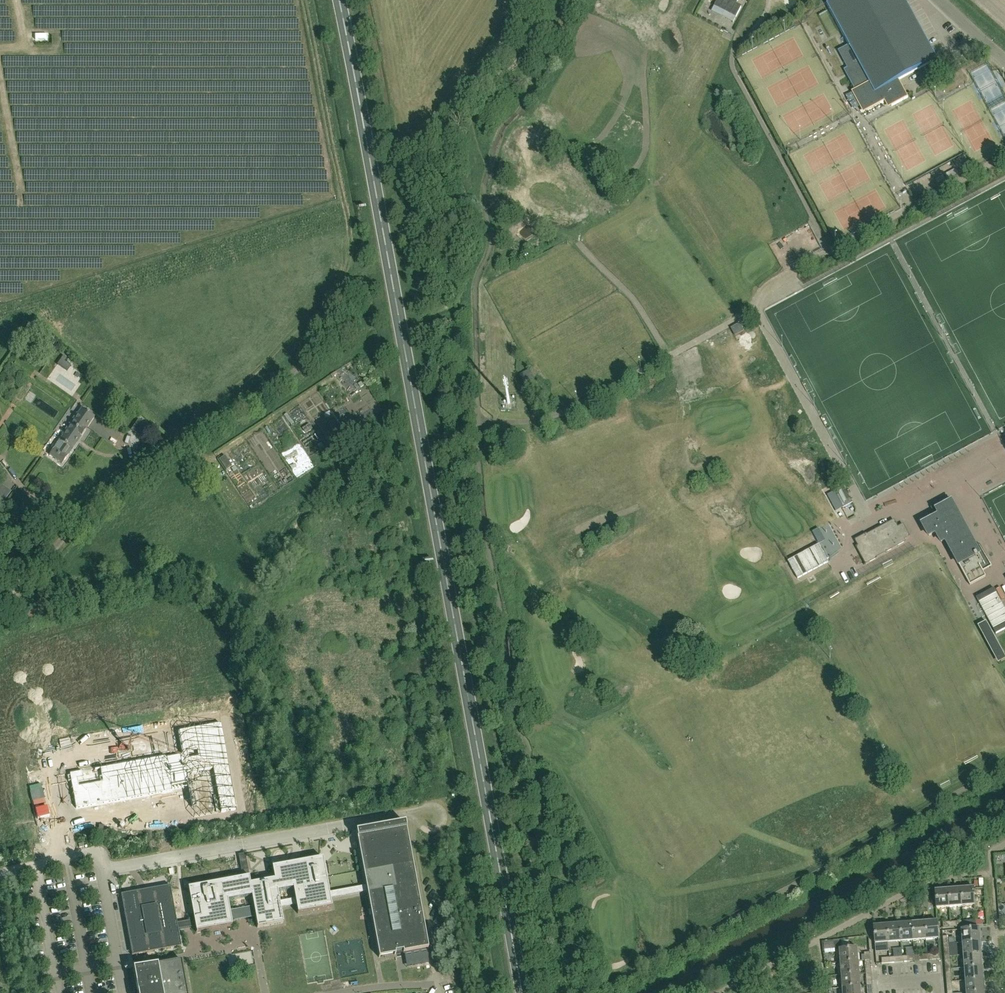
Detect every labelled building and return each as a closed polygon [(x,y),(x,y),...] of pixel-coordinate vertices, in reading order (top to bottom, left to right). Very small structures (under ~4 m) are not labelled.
[(715,6),(736,17),(741,6),(736,4),(738,0),(718,0),(715,6)] [(855,90),(852,92),(864,113),(885,101),(888,108),(892,106),(908,97),(899,80),(938,59),(906,0),(834,0),(827,4),(849,45),(838,51),(848,68),(844,70),(855,90)] [(959,174),(956,169),(945,175),(948,179),(959,174)] [(735,335),(744,330),(740,323),(731,328),(735,335)] [(520,375),(524,384),(535,378),(530,370),(520,375)] [(31,390),(26,398),(34,403),(39,395),(31,390)] [(358,405),(374,398),(370,390),(354,397),(358,405)] [(362,413),(369,420),(377,413),(370,406),(362,413)] [(64,444),(60,450),(55,447),(49,455),(62,464),(67,456),(65,454),(69,448),(72,450),(79,439),(78,438),(80,435),(81,437),(86,431),(85,430),(94,417),(82,408),(74,419),(73,418),(65,430),(66,431),(59,441),(64,444)] [(314,418),(320,428),(329,423),(323,413),(314,418)] [(228,461),(223,465),(226,470),(232,466),(228,461)] [(0,485),(0,500),(4,502),(11,492),(0,484),(0,485)] [(843,508),(853,503),(844,487),(834,492),(843,508)] [(929,536),(936,532),(941,542),(946,540),(970,585),(986,577),(983,572),(992,567),(979,544),(975,547),(951,502),(945,505),(943,502),(939,504),(940,508),(934,511),(937,517),(923,524),(929,536)] [(905,540),(910,537),(903,524),(898,527),(894,520),(867,535),(867,534),(855,540),(858,546),(856,547),(866,565),(877,558),(906,542),(905,540)] [(844,531),(824,540),(827,547),(847,537),(844,531)] [(829,562),(819,544),(788,561),(797,579),(829,562)] [(976,597),(996,634),(1004,629),(1004,609),(994,588),(976,597)] [(166,758),(166,756),(94,769),(83,772),(69,774),(76,809),(173,791),(172,790),(184,788),(188,787),(193,818),(237,810),(221,723),(177,731),(182,755),(178,756),(166,758)] [(250,884),(249,877),(188,888),(194,920),(191,921),(177,923),(170,886),(121,894),(132,956),(176,948),(181,947),(178,929),(192,927),(195,926),(196,932),(232,926),(231,917),(254,912),(257,928),(283,923),(280,907),(296,905),(298,914),(332,907),(330,898),(367,892),(379,958),(380,957),(380,955),(394,953),(394,955),(404,953),(427,949),(428,949),(405,823),(356,832),(357,838),(366,886),(329,893),(323,858),(272,867),(274,880),(250,884)] [(244,854),(239,855),(242,875),(249,874),(245,854),(244,854)] [(950,907),(962,906),(961,887),(960,887),(961,889),(953,889),(953,888),(948,888),(950,907)] [(961,887),(962,906),(975,905),(975,906),(975,905),(974,887),(973,887),(973,888),(966,888),(965,887),(961,887)] [(937,908),(950,907),(948,888),(948,890),(940,890),(940,889),(935,889),(935,890),(937,909),(937,908)] [(913,941),(926,940),(924,921),(924,922),(917,923),(917,922),(912,922),(913,941)] [(939,939),(938,921),(937,921),(929,922),(929,921),(924,921),(926,940),(938,939),(939,939)] [(913,941),(912,922),(912,923),(904,924),(904,923),(899,923),(901,942),(913,941)] [(888,943),(901,942),(899,923),(899,924),(892,925),(892,924),(887,924),(888,943)] [(888,943),(887,924),(887,925),(879,926),(879,925),(874,925),(874,926),(875,944),(876,944),(888,943)] [(962,930),(963,943),(981,941),(980,941),(980,934),(981,934),(980,929),(979,929),(979,928),(961,930),(962,930)] [(860,937),(861,944),(870,944),(870,936),(860,937)] [(839,949),(842,949),(841,939),(824,941),(825,953),(835,952),(835,950),(839,949)] [(982,946),(981,941),(963,943),(964,955),(982,954),(981,954),(981,946),(982,946)] [(841,962),(860,961),(858,961),(858,953),(859,953),(859,948),(858,948),(842,949),(839,949),(840,950),(841,962)] [(964,955),(964,968),(983,966),(982,966),(982,959),(983,959),(982,954),(964,955)] [(137,992),(187,992),(181,960),(133,969),(137,992)] [(860,966),(860,961),(841,962),(842,975),(861,973),(859,973),(859,966),(860,966)] [(964,968),(965,980),(984,979),(983,979),(982,971),(984,971),(983,966),(964,968)] [(843,988),(862,986),(860,986),(860,978),(861,978),(861,973),(842,975),(843,988)] [(984,992),(983,984),(985,984),(984,979),(965,980),(966,992),(967,992),(985,992),(985,991),(984,992)]
